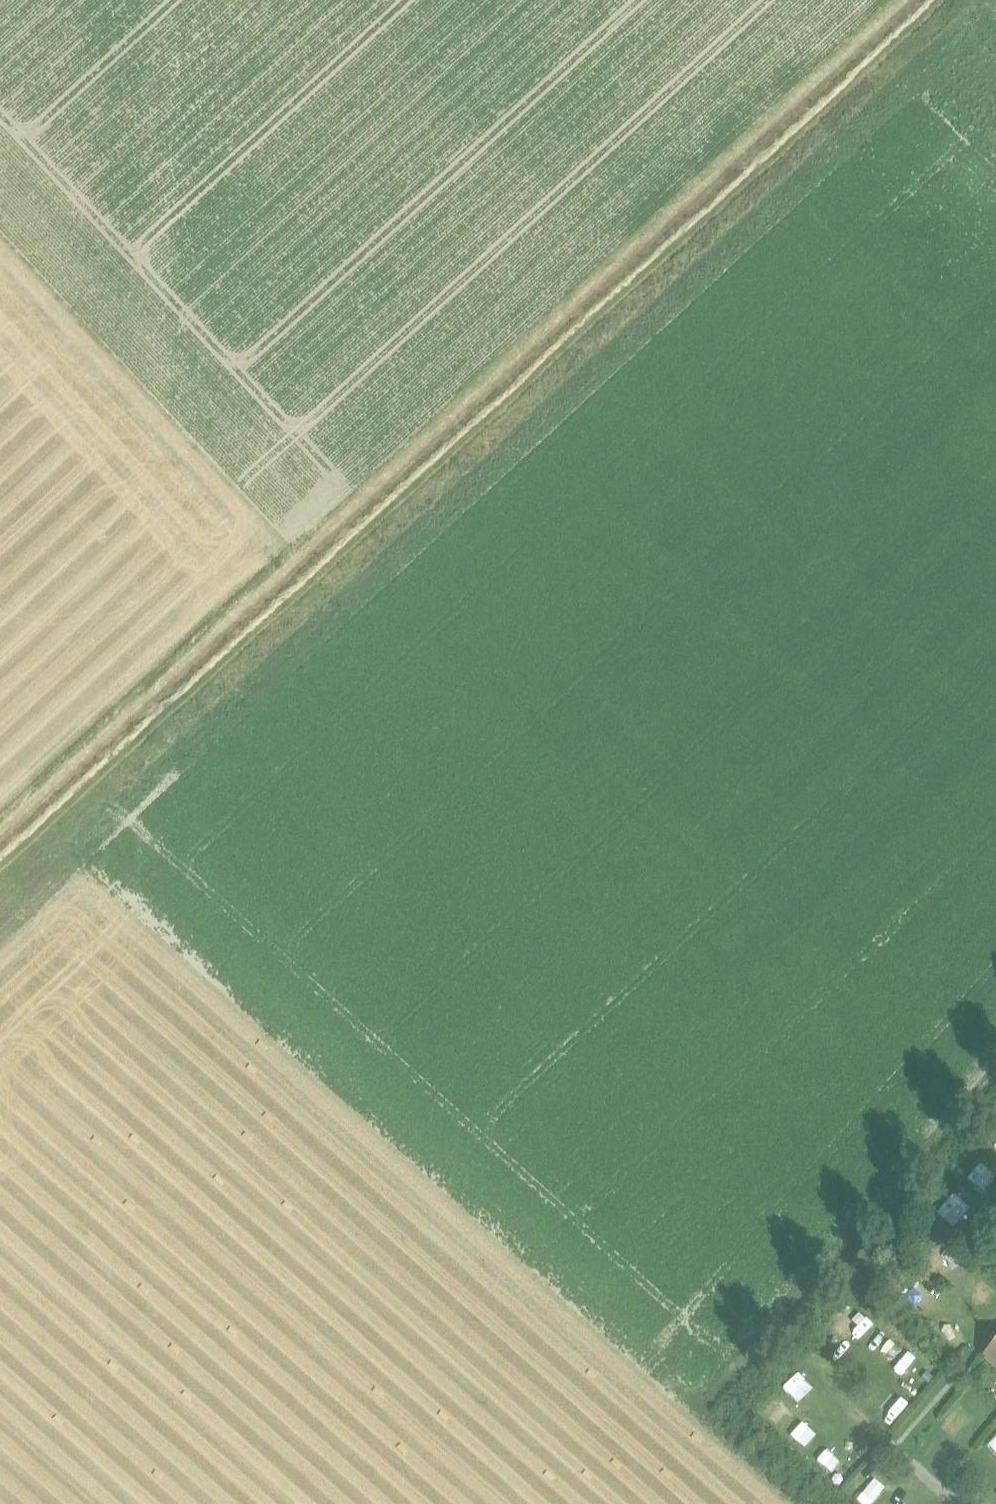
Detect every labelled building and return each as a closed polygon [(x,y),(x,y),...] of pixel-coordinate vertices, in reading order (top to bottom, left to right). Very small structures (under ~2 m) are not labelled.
[(974,1174),(958,1187),(968,1200),(984,1188),(974,1174)] [(943,1200),(927,1220),(943,1233),(959,1213),(943,1200)] [(982,1357),(995,1370),(995,1342),(982,1357)] [(896,1383),(904,1361),(893,1357),(885,1379),(896,1383)] [(924,1373),(919,1379),(926,1385),(931,1379),(924,1373)]
